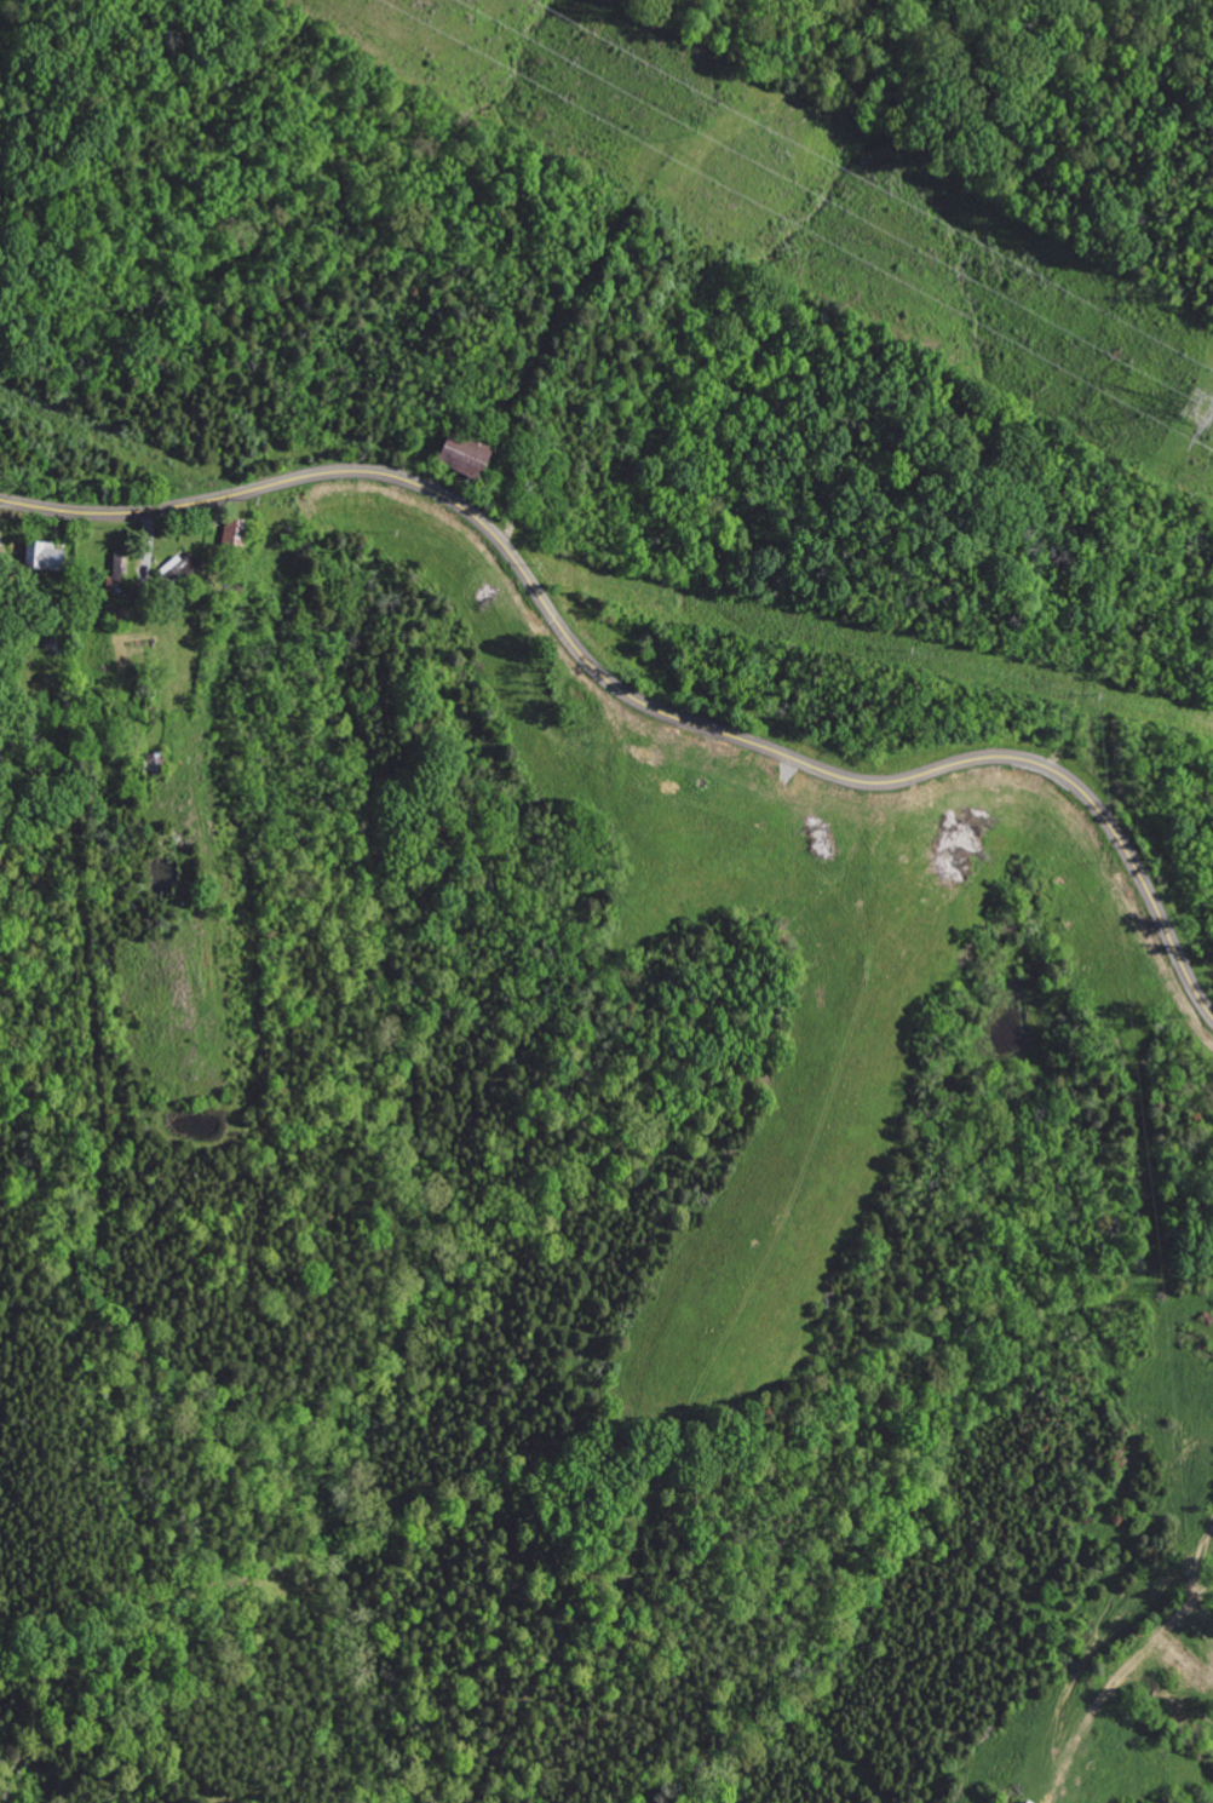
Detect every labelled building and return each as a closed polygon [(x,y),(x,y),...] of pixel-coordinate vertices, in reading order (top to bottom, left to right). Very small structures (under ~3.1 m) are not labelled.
[(483,451),(440,432),(427,462),(470,481),(483,451)] [(50,544),(22,542),(21,570),(60,571),(61,550),(50,550),(50,544)] [(197,565),(189,552),(179,559),(177,556),(157,568),(166,583),(197,565)]
